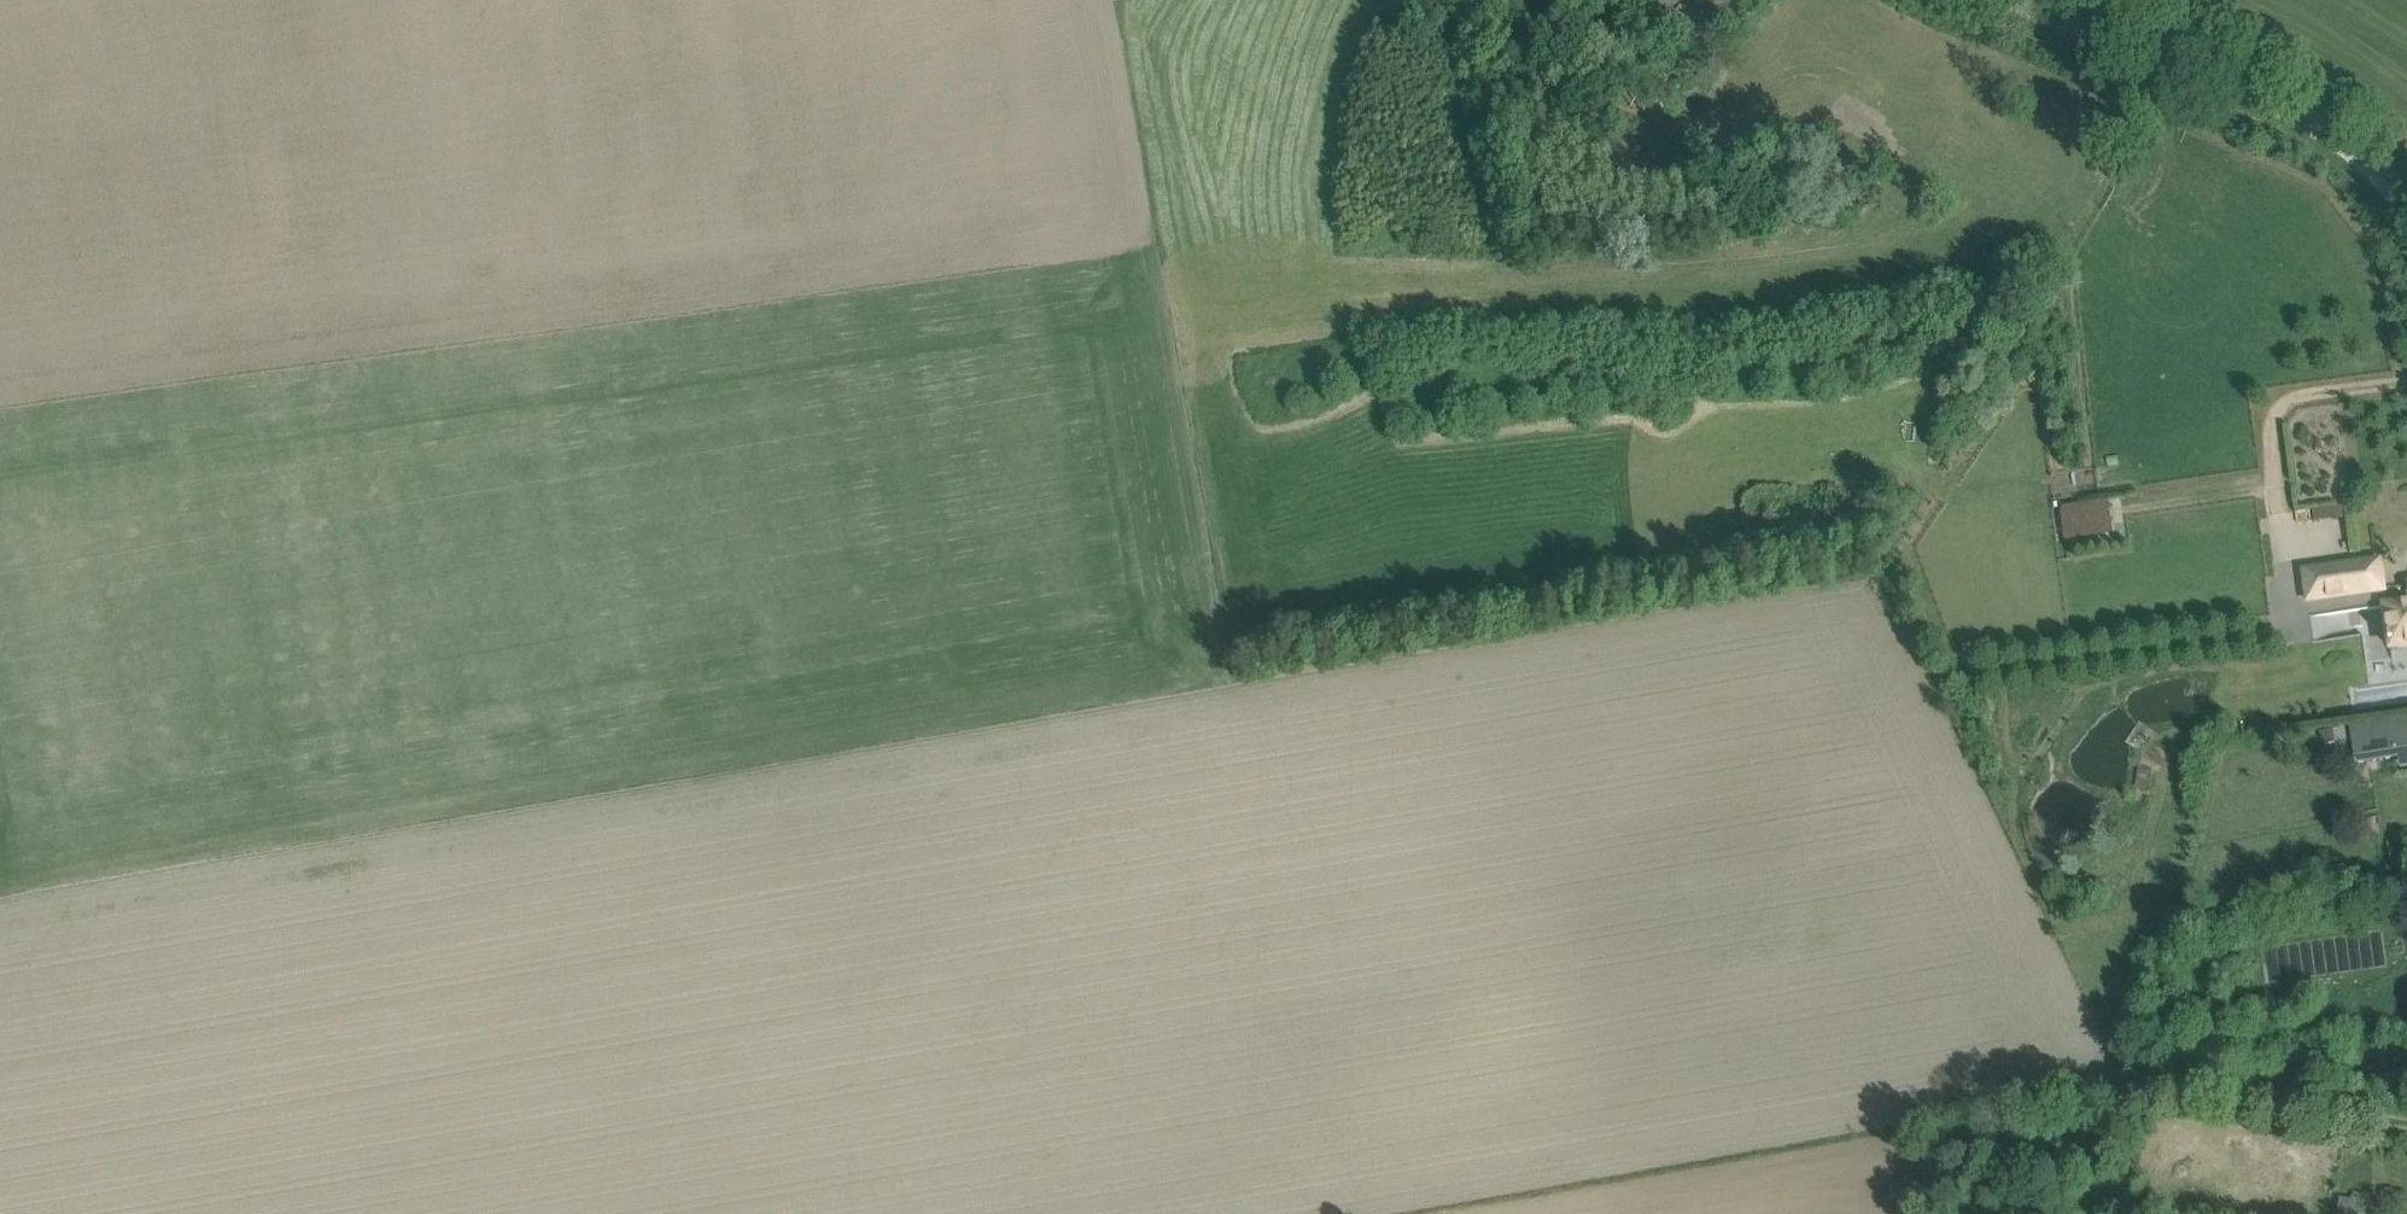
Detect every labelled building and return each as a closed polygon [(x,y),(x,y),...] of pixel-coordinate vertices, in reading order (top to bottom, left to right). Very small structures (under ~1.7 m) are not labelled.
[(1674,14),(1672,17),(1705,39),(1729,2),(1727,0),(1653,0),(1674,14)] [(2108,499),(2060,505),(2064,529),(2111,523),(2108,499)] [(2308,601),(2326,598),(2384,590),(2380,560),(2304,570),(2308,601)] [(2406,645),(2406,602),(2384,605),(2390,647),(2406,645)] [(2386,750),(2401,748),(2397,723),(2352,729),(2357,765),(2387,761),(2386,750)] [(2396,865),(2387,866),(2389,883),(2405,881),(2404,871),(2396,865)] [(2336,1213),(2369,1213),(2371,1203),(2338,1199),(2336,1213)]
